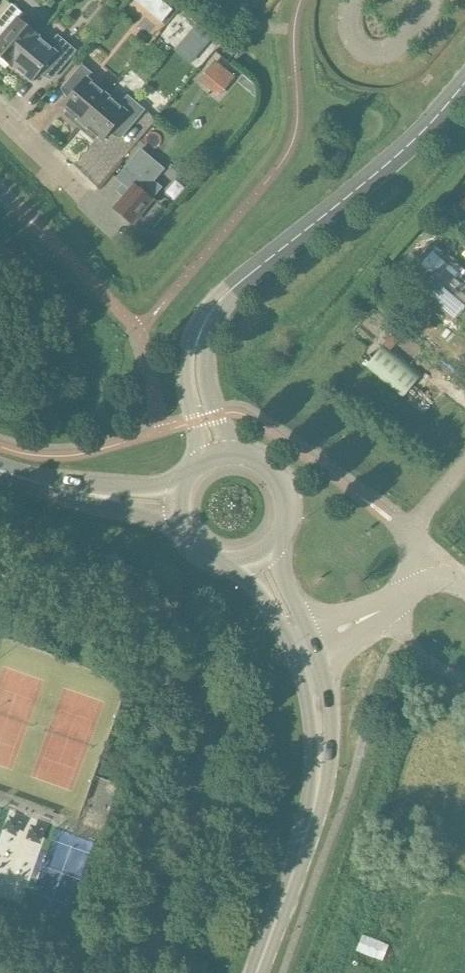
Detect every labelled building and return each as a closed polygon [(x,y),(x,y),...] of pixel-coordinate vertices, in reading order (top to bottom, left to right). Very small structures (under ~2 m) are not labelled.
[(13,66),(38,37),(39,36),(20,19),(23,15),(12,5),(0,20),(0,32),(4,36),(0,40),(0,58),(12,68),(13,66)] [(195,28),(180,44),(197,58),(211,42),(195,28)] [(38,37),(13,66),(33,83),(44,70),(54,78),(76,51),(58,36),(50,47),(38,37)] [(216,60),(199,81),(218,97),(235,77),(216,60)] [(80,128),(108,96),(89,79),(93,74),(82,65),(64,86),(74,95),(62,108),(68,112),(65,115),(80,128)] [(108,96),(80,128),(95,141),(98,138),(103,142),(114,129),(124,137),(146,110),(128,95),(119,106),(108,96)] [(124,198),(115,209),(133,224),(153,199),(162,188),(155,182),(165,170),(153,159),(141,149),(116,179),(123,184),(124,185),(121,188),(122,196),(125,198),(124,198)] [(464,308),(464,285),(447,270),(450,266),(434,253),(422,267),(434,276),(422,291),(455,319),(464,308)] [(366,366),(395,391),(403,398),(423,374),(386,343),(366,366)] [(386,945),(363,936),(356,953),(380,962),(386,945)]
